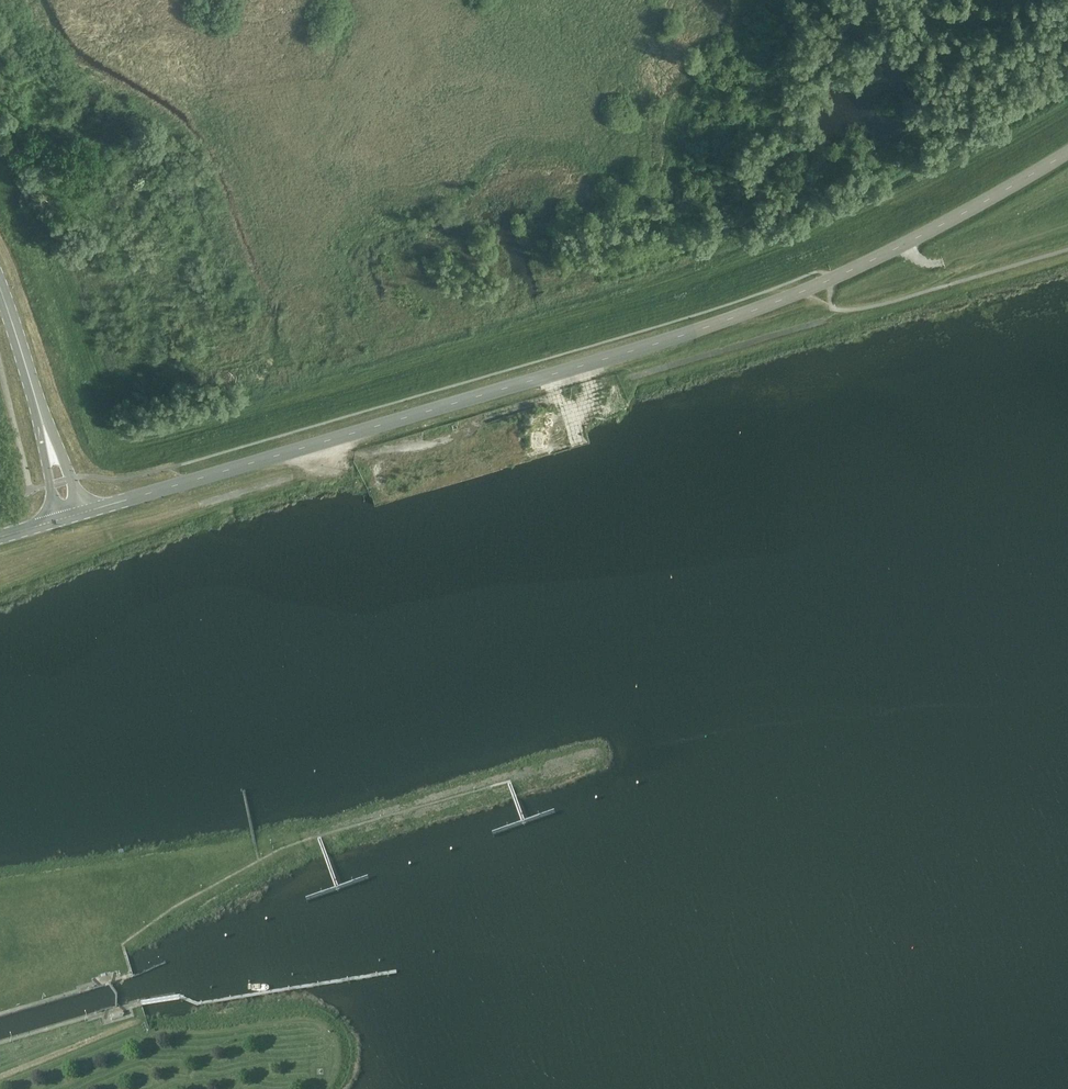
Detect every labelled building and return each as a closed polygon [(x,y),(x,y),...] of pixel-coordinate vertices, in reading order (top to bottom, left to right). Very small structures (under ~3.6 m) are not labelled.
[(419,430),(420,437),(443,434),(442,426),(419,430)] [(53,486),(56,500),(67,497),(64,484),(53,486)] [(122,1011),(109,1015),(111,1020),(123,1016),(123,1015),(122,1011)]
